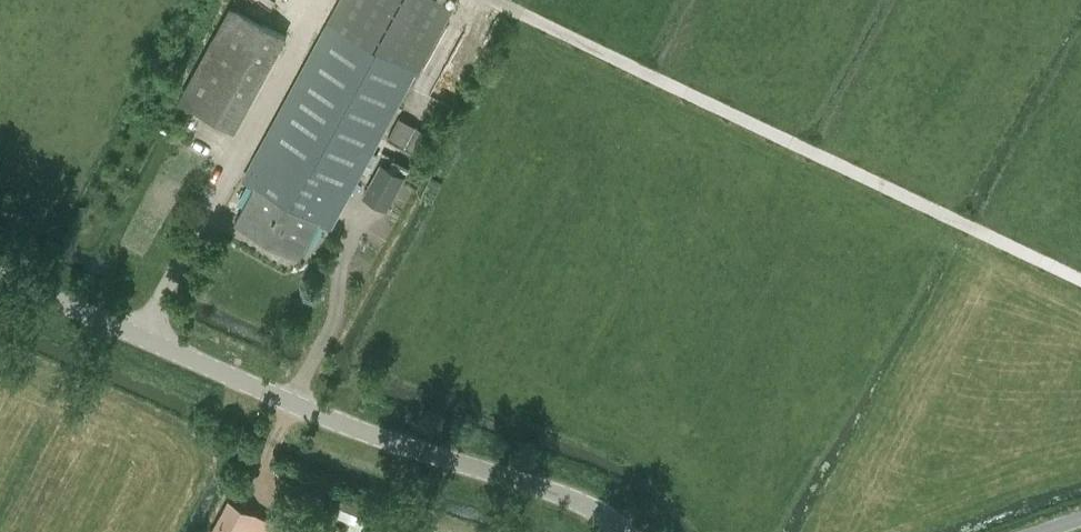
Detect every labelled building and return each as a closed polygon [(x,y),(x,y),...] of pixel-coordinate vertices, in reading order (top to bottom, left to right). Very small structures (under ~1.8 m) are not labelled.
[(243,179),(255,185),(235,221),(298,256),(318,220),(332,227),(416,71),(417,72),(454,5),(445,0),(341,0),(243,179)] [(232,128),(285,35),(229,6),(178,99),(232,128)] [(385,207),(402,176),(379,163),(362,195),(385,207)] [(214,531),(262,531),(268,520),(231,500),(214,531)] [(366,517),(337,505),(330,522),(355,531),(360,531),(366,517)]
